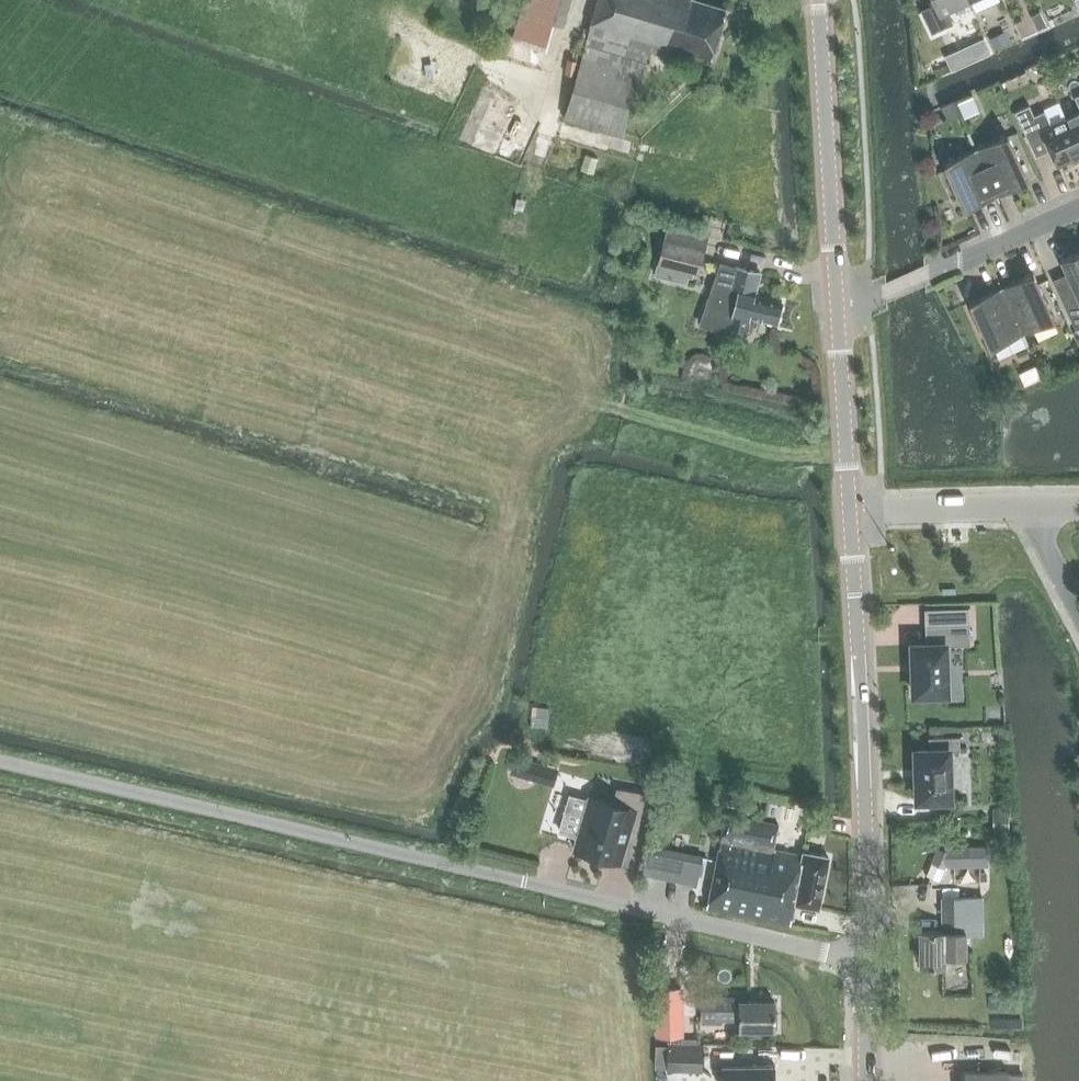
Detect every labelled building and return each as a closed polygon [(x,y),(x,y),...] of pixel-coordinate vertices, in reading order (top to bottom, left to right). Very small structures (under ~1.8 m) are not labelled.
[(512,33),(548,44),(554,23),(564,27),(572,0),(521,0),(512,33)] [(563,117),(622,135),(649,47),(664,51),(666,45),(712,59),(724,8),(699,0),(598,0),(563,117)] [(934,5),(921,10),(931,32),(950,23),(945,10),(967,0),(932,0),(934,5)] [(1033,21),(1037,30),(1045,26),(1042,17),(1033,21)] [(990,39),(994,47),(1006,42),(1002,34),(990,39)] [(989,53),(984,41),(975,45),(981,57),(989,53)] [(940,107),(946,119),(958,113),(952,101),(940,107)] [(1078,158),(1078,148),(1065,118),(1050,125),(1043,110),(1033,115),(1028,105),(1014,111),(1027,139),(1041,133),(1056,166),(1071,159),(1072,161),(1078,158)] [(1065,118),(1078,148),(1078,111),(1065,118)] [(998,202),(998,201),(967,132),(967,133),(974,148),(942,163),(963,210),(995,196),(998,202)] [(968,132),(967,132),(998,201),(999,201),(996,195),(1027,181),(1006,134),(975,148),(968,132)] [(697,274),(708,232),(667,221),(657,263),(674,268),(672,276),(692,281),(694,273),(697,274)] [(1060,259),(1074,291),(1061,297),(1053,279),(1052,279),(1075,329),(1078,327),(1078,251),(1060,259)] [(721,264),(701,323),(728,332),(729,327),(746,331),(749,316),(775,322),(781,301),(754,295),(760,272),(734,266),(733,268),(721,264)] [(998,280),(997,281),(1028,350),(1029,349),(1022,333),(1053,319),(1032,272),(1001,286),(998,280)] [(1027,350),(1028,350),(997,281),(999,287),(968,301),(989,348),(1020,334),(1027,350)] [(1017,373),(1022,385),(1039,378),(1033,365),(1017,373)] [(946,692),(944,645),(969,644),(968,623),(924,625),(925,644),(911,644),(913,693),(946,692)] [(948,751),(959,750),(958,736),(928,737),(928,750),(915,750),(916,799),(949,798),(948,751)] [(514,755),(509,772),(552,786),(558,769),(514,755)] [(574,849),(619,862),(629,828),(637,830),(644,793),(616,787),(611,803),(589,797),(574,849)] [(725,813),(707,908),(790,924),(794,904),(820,909),(830,856),(802,851),(801,853),(774,848),(779,823),(725,813)] [(1007,826),(1007,814),(992,814),(992,826),(1007,826)] [(697,884),(703,854),(648,844),(642,874),(697,884)] [(944,865),(988,865),(988,846),(945,846),(945,848),(936,846),(930,859),(944,865)] [(941,931),(918,932),(919,967),(945,966),(945,958),(965,958),(964,897),(941,897),(941,931)] [(683,1036),(683,987),(654,988),(655,1036),(660,1036),(660,1041),(679,1041),(679,1036),(683,1036)] [(745,997),(713,997),(713,1018),(738,1018),(738,1028),(774,1028),(774,1001),(745,1001),(745,997)] [(666,1071),(703,1072),(703,1042),(667,1042),(667,1044),(656,1044),(656,1067),(666,1067),(666,1071)] [(723,1065),(723,1080),(774,1080),(774,1064),(741,1064),(741,1065),(723,1065)] [(960,1070),(960,1080),(1009,1080),(1009,1073),(1009,1070),(960,1070)]
